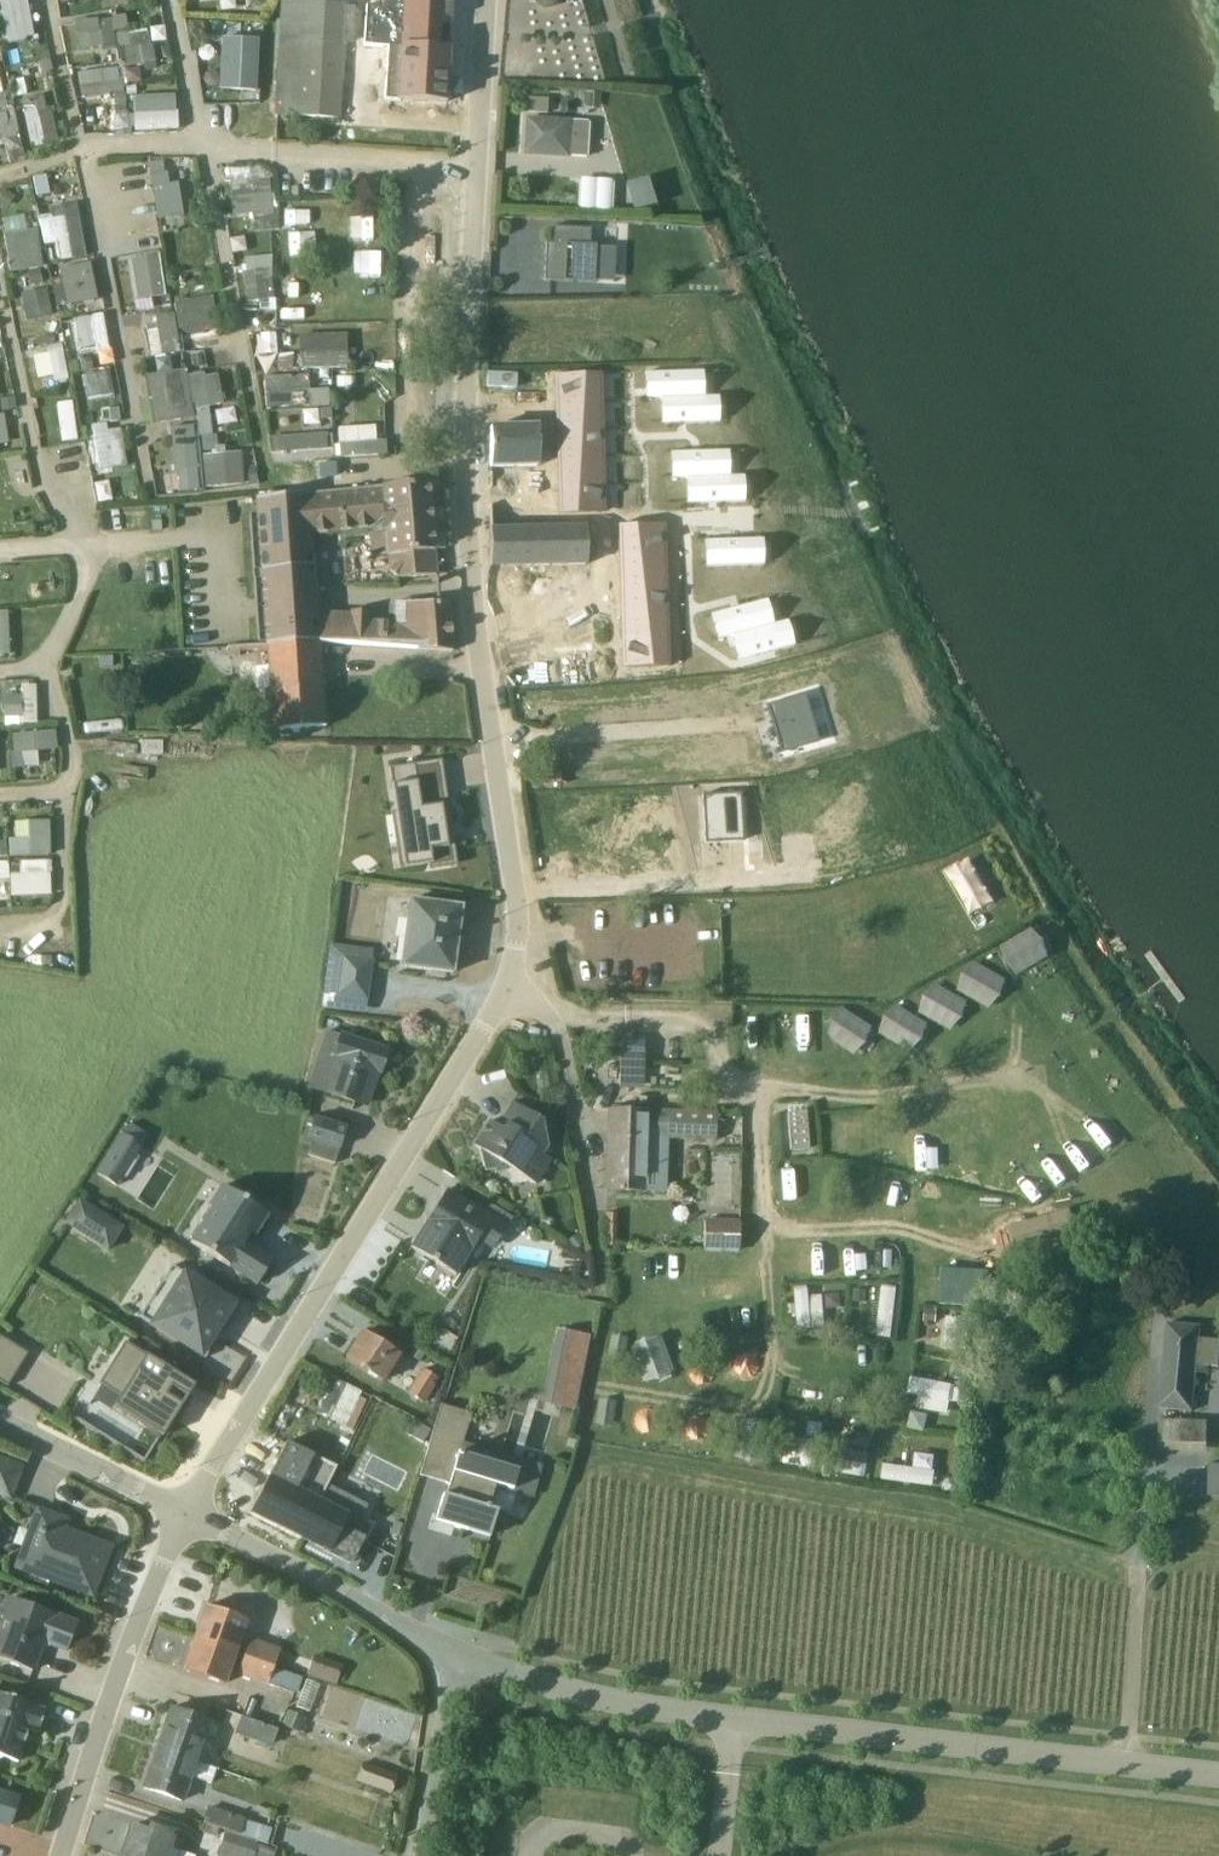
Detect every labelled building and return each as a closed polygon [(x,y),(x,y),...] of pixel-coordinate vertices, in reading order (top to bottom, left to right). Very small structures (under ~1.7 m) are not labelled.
[(0,4),(0,10),(6,45),(32,40),(25,0),(22,0),(0,4)] [(290,120),(338,123),(342,49),(396,52),(446,54),(449,0),(376,0),(375,11),(297,5),(290,120)] [(531,8),(540,15),(552,11),(557,4),(556,0),(530,0),(531,8)] [(290,120),(297,5),(278,4),(273,119),(290,120)] [(96,22),(73,25),(77,52),(98,50),(99,57),(115,54),(117,68),(121,68),(122,71),(153,65),(150,47),(147,48),(144,32),(124,35),(122,18),(97,24),(96,22)] [(219,41),(217,93),(254,95),(256,43),(219,41)] [(446,54),(396,52),(395,74),(383,73),(381,104),(443,107),(446,54)] [(119,72),(77,78),(81,103),(122,97),(119,72)] [(0,98),(0,111),(12,108),(9,97),(0,98)] [(172,99),(131,101),(132,134),(176,133),(175,115),(173,115),(172,99)] [(34,100),(20,103),(30,149),(56,144),(50,117),(36,119),(35,113),(37,112),(34,100)] [(525,102),(525,117),(543,118),(544,103),(525,102)] [(524,124),(522,158),(583,162),(585,127),(524,124)] [(160,165),(146,167),(155,224),(181,220),(176,187),(167,188),(165,176),(162,177),(160,165)] [(632,211),(654,205),(647,178),(625,184),(632,211)] [(577,179),(576,212),(609,213),(610,180),(577,179)] [(266,183),(226,188),(227,204),(230,204),(231,219),(248,216),(250,233),(270,231),(266,183)] [(74,207),(48,212),(56,264),(84,261),(74,207)] [(341,219),(341,244),(368,244),(368,219),(341,219)] [(22,220),(0,223),(3,238),(1,239),(7,277),(40,272),(34,234),(24,235),(22,220)] [(543,247),(541,286),(592,287),(592,285),(611,286),(612,253),(593,253),(593,249),(587,249),(588,233),(548,232),(548,247),(543,247)] [(295,233),(294,256),(321,257),(321,234),(295,233)] [(156,257),(129,263),(135,303),(163,299),(156,257)] [(250,274),(240,276),(244,306),(272,304),(269,259),(249,261),(250,274)] [(57,277),(47,279),(51,297),(63,295),(65,309),(80,307),(80,304),(94,302),(87,268),(56,273),(57,277)] [(284,276),(284,300),(308,300),(309,277),(284,276)] [(45,292),(19,297),(24,324),(50,320),(45,292)] [(210,300),(171,306),(176,334),(180,333),(182,345),(204,341),(202,329),(214,327),(210,300)] [(145,333),(143,334),(147,361),(177,357),(171,317),(153,320),(154,328),(144,329),(145,333)] [(73,327),(65,329),(69,353),(77,352),(78,358),(106,353),(101,318),(72,323),(73,327)] [(297,358),(297,372),(344,372),(344,358),(335,358),(335,344),(313,344),(313,358),(297,358)] [(46,356),(31,359),(35,382),(50,379),(52,385),(66,383),(59,347),(45,350),(46,356)] [(96,372),(82,375),(89,413),(115,408),(110,377),(97,379),(96,372)] [(183,373),(142,379),(150,427),(192,421),(183,373)] [(201,377),(186,379),(197,439),(210,437),(206,410),(220,407),(215,378),(202,380),(201,377)] [(316,392),(262,395),(263,411),(326,409),(326,399),(317,399),(316,392)] [(69,406),(45,410),(49,436),(74,432),(69,406)] [(104,427),(90,429),(96,473),(125,469),(118,432),(105,433),(104,427)] [(372,429),(335,431),(336,461),(384,459),(383,445),(373,446),(372,429)] [(190,430),(167,431),(170,477),(176,477),(178,495),(200,493),(199,476),(193,476),(190,430)] [(538,470),(536,430),(487,432),(487,471),(538,470)] [(322,437),(265,442),(266,456),(269,456),(269,458),(323,453),(322,437)] [(239,456),(199,459),(202,491),(241,488),(239,456)] [(317,647),(316,616),(314,590),(311,540),(365,534),(368,561),(385,560),(386,575),(394,582),(434,579),(426,486),(252,501),(253,518),(246,519),(250,574),(258,574),(258,582),(250,583),(254,647),(262,646),(263,650),(317,647)] [(680,511),(617,513),(618,528),(681,526),(680,511)] [(681,526),(618,528),(618,543),(681,542),(681,526)] [(506,578),(583,580),(584,536),(488,535),(487,578),(506,578)] [(681,542),(618,543),(619,557),(681,556),(681,542)] [(681,556),(619,557),(619,572),(682,570),(681,556)] [(682,570),(619,572),(620,587),(682,585),(682,570)] [(682,585),(620,587),(620,602),(683,600),(682,585)] [(683,600),(620,602),(620,617),(652,616),(683,616),(683,600)] [(316,616),(317,647),(450,656),(446,608),(436,608),(392,606),(391,625),(367,624),(367,615),(347,614),(347,617),(316,616)] [(652,616),(620,617),(621,649),(652,647),(652,616)] [(683,616),(652,616),(652,647),(684,646),(683,616)] [(317,647),(263,650),(269,735),(323,731),(317,647)] [(1,699),(1,730),(17,730),(17,721),(20,721),(20,726),(34,726),(34,689),(19,689),(19,699),(1,699)] [(53,734),(8,738),(10,757),(55,752),(53,734)] [(427,873),(425,860),(445,856),(439,817),(419,820),(411,771),(388,775),(403,877),(427,873)] [(25,842),(6,843),(7,859),(48,859),(47,824),(24,824),(25,842)] [(6,868),(7,882),(8,901),(48,899),(47,878),(50,878),(49,864),(6,868)] [(396,969),(449,977),(453,950),(449,949),(451,938),(454,938),(458,911),(405,904),(396,969)] [(363,1003),(368,964),(325,958),(319,997),(317,1009),(361,1015),(363,1003)] [(960,995),(928,1009),(943,1041),(974,1027),(960,995)] [(324,1035),(306,1090),(348,1104),(351,1104),(352,1105),(363,1109),(374,1075),(376,1075),(383,1054),(324,1035)] [(615,1092),(640,1093),(641,1042),(616,1041),(615,1092)] [(474,1144),(481,1175),(504,1171),(532,1187),(547,1163),(539,1158),(544,1150),(538,1124),(509,1106),(494,1130),(486,1125),(474,1144)] [(802,1109),(784,1110),(787,1154),(806,1152),(802,1109)] [(606,1112),(604,1194),(663,1197),(665,1143),(712,1145),(714,1114),(606,1112)] [(842,1114),(816,1116),(816,1127),(842,1126),(842,1114)] [(305,1158),(332,1167),(343,1130),(308,1118),(298,1146),(307,1149),(305,1158)] [(983,1135),(928,1136),(929,1154),(984,1153),(983,1135)] [(94,1177),(115,1190),(121,1181),(123,1181),(135,1162),(133,1161),(139,1151),(118,1137),(94,1177)] [(926,1167),(925,1198),(975,1197),(975,1167),(926,1167)] [(254,1288),(270,1263),(242,1245),(247,1237),(251,1239),(265,1218),(217,1188),(203,1210),(206,1212),(185,1245),(254,1288)] [(444,1193),(407,1251),(453,1279),(474,1244),(489,1254),(504,1229),(503,1229),(508,1222),(486,1209),(481,1216),(444,1193)] [(121,1231),(76,1202),(61,1227),(105,1256),(121,1231)] [(700,1223),(700,1253),(734,1254),(735,1224),(700,1223)] [(894,1233),(863,1236),(867,1261),(895,1259),(894,1247),(896,1247),(894,1233)] [(827,1243),(810,1245),(814,1280),(830,1278),(830,1274),(843,1273),(841,1245),(828,1246),(827,1243)] [(924,1263),(924,1277),(974,1279),(975,1264),(924,1263)] [(169,1269),(137,1320),(202,1361),(216,1339),(211,1336),(217,1328),(225,1333),(238,1313),(169,1269)] [(894,1337),(896,1286),(882,1285),(882,1305),(872,1304),(870,1336),(894,1337)] [(807,1291),(795,1292),(798,1331),(825,1328),(822,1298),(808,1299),(807,1291)] [(941,1312),(937,1351),(969,1355),(972,1312),(959,1311),(958,1313),(941,1312)] [(736,1362),(750,1363),(753,1315),(738,1314),(736,1362)] [(686,1343),(687,1318),(649,1316),(648,1342),(686,1343)] [(1157,1411),(1191,1414),(1195,1376),(1207,1377),(1208,1369),(1218,1370),(1218,1343),(1199,1341),(1201,1328),(1165,1325),(1157,1411)] [(592,1338),(558,1332),(544,1407),(578,1414),(592,1338)] [(439,1333),(432,1345),(446,1355),(454,1342),(439,1333)] [(357,1334),(340,1362),(379,1386),(397,1358),(357,1334)] [(4,1390),(24,1358),(0,1343),(0,1387),(4,1390)] [(184,1384),(122,1345),(96,1386),(117,1399),(110,1409),(111,1409),(159,1440),(192,1388),(184,1384)] [(628,1345),(625,1363),(680,1370),(683,1352),(628,1345)] [(419,1372),(404,1396),(421,1407),(436,1382),(419,1372)] [(916,1380),(913,1397),(919,1398),(916,1411),(947,1417),(949,1405),(951,1405),(952,1403),(964,1406),(967,1392),(916,1380)] [(359,1396),(333,1383),(316,1419),(338,1429),(337,1432),(347,1437),(348,1434),(350,1434),(363,1404),(358,1401),(359,1396)] [(468,1417),(437,1407),(416,1479),(443,1487),(432,1524),(486,1540),(493,1515),(485,1512),(491,1490),(529,1502),(539,1470),(459,1446),(468,1417)] [(638,1407),(632,1441),(677,1450),(680,1434),(669,1432),(673,1414),(638,1407)] [(1157,1420),(1156,1454),(1206,1455),(1207,1423),(1157,1420)] [(792,1440),(787,1468),(815,1473),(820,1445),(792,1440)] [(333,1470),(285,1446),(255,1506),(275,1515),(269,1527),(297,1541),(324,1488),(333,1470)] [(1214,1449),(1210,1478),(1218,1479),(1218,1449),(1214,1449)] [(838,1450),(835,1475),(865,1481),(869,1455),(838,1450)] [(897,1461),(894,1483),(918,1486),(922,1464),(897,1461)] [(0,1464),(0,1499),(7,1501),(18,1470),(0,1464)] [(353,1532),(365,1508),(324,1488),(297,1541),(346,1567),(360,1541),(339,1530),(341,1526),(353,1532)] [(64,1523),(35,1513),(13,1570),(89,1599),(108,1550),(74,1537),(72,1541),(59,1537),(64,1523)] [(30,1675),(39,1652),(46,1650),(63,1656),(76,1624),(55,1616),(54,1618),(5,1600),(0,1615),(0,1663),(30,1675)] [(242,1623),(203,1609),(192,1642),(231,1656),(242,1623)] [(292,1696),(298,1680),(271,1670),(241,1659),(192,1642),(180,1673),(223,1688),(228,1674),(292,1696)] [(247,1643),(241,1659),(271,1670),(277,1653),(247,1643)] [(311,1659),(304,1678),(333,1688),(339,1669),(311,1659)] [(317,1688),(303,1683),(293,1710),(307,1715),(317,1688)] [(15,1765),(26,1732),(35,1735),(42,1713),(0,1698),(0,1760),(15,1765)] [(167,1709),(151,1752),(195,1766),(209,1724),(167,1709)] [(303,1720),(285,1713),(279,1727),(297,1735),(303,1720)] [(275,1733),(237,1719),(232,1736),(269,1749),(275,1733)] [(151,1752),(137,1791),(180,1805),(189,1780),(208,1786),(214,1772),(151,1752)] [(6,1829),(15,1801),(0,1796),(0,1827),(6,1829)] [(268,1831),(204,1809),(199,1825),(264,1846),(268,1831)] [(115,1855),(177,1855),(182,1841),(145,1827),(143,1832),(125,1826),(115,1855)] [(273,1854),(272,1853),(254,1847),(255,1844),(223,1833),(222,1834),(215,1855),(272,1855),(273,1854)]
